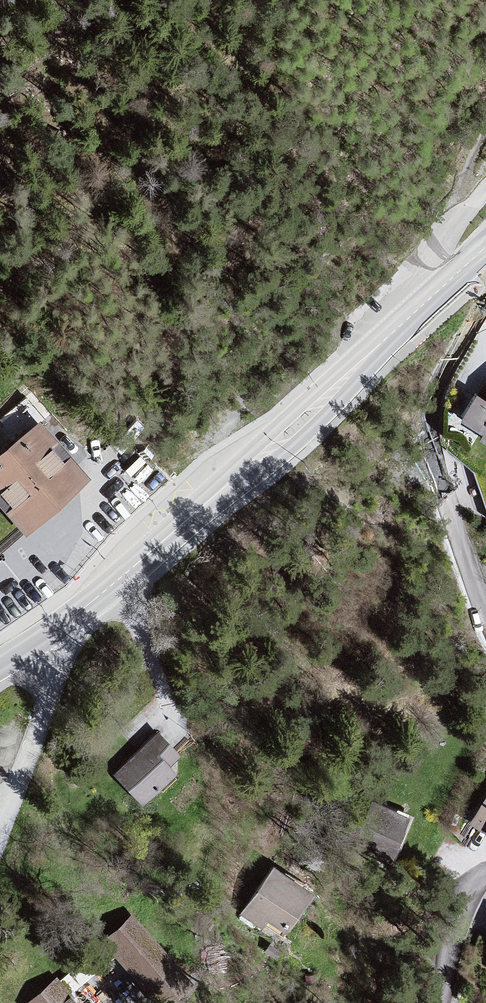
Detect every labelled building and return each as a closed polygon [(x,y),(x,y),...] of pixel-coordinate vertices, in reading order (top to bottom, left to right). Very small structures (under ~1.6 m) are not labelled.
[(0,448),(0,495),(27,523),(86,469),(35,415),(0,448)] [(156,733),(114,773),(144,801),(183,757),(156,733)] [(471,819),(485,827),(485,790),(471,819)] [(396,855),(413,815),(363,799),(349,840),(396,855)] [(263,861),(239,902),(291,936),(315,891),(263,861)] [(102,935),(159,996),(189,969),(132,908),(102,935)] [(26,1002),(83,1002),(59,974),(26,1002)]
